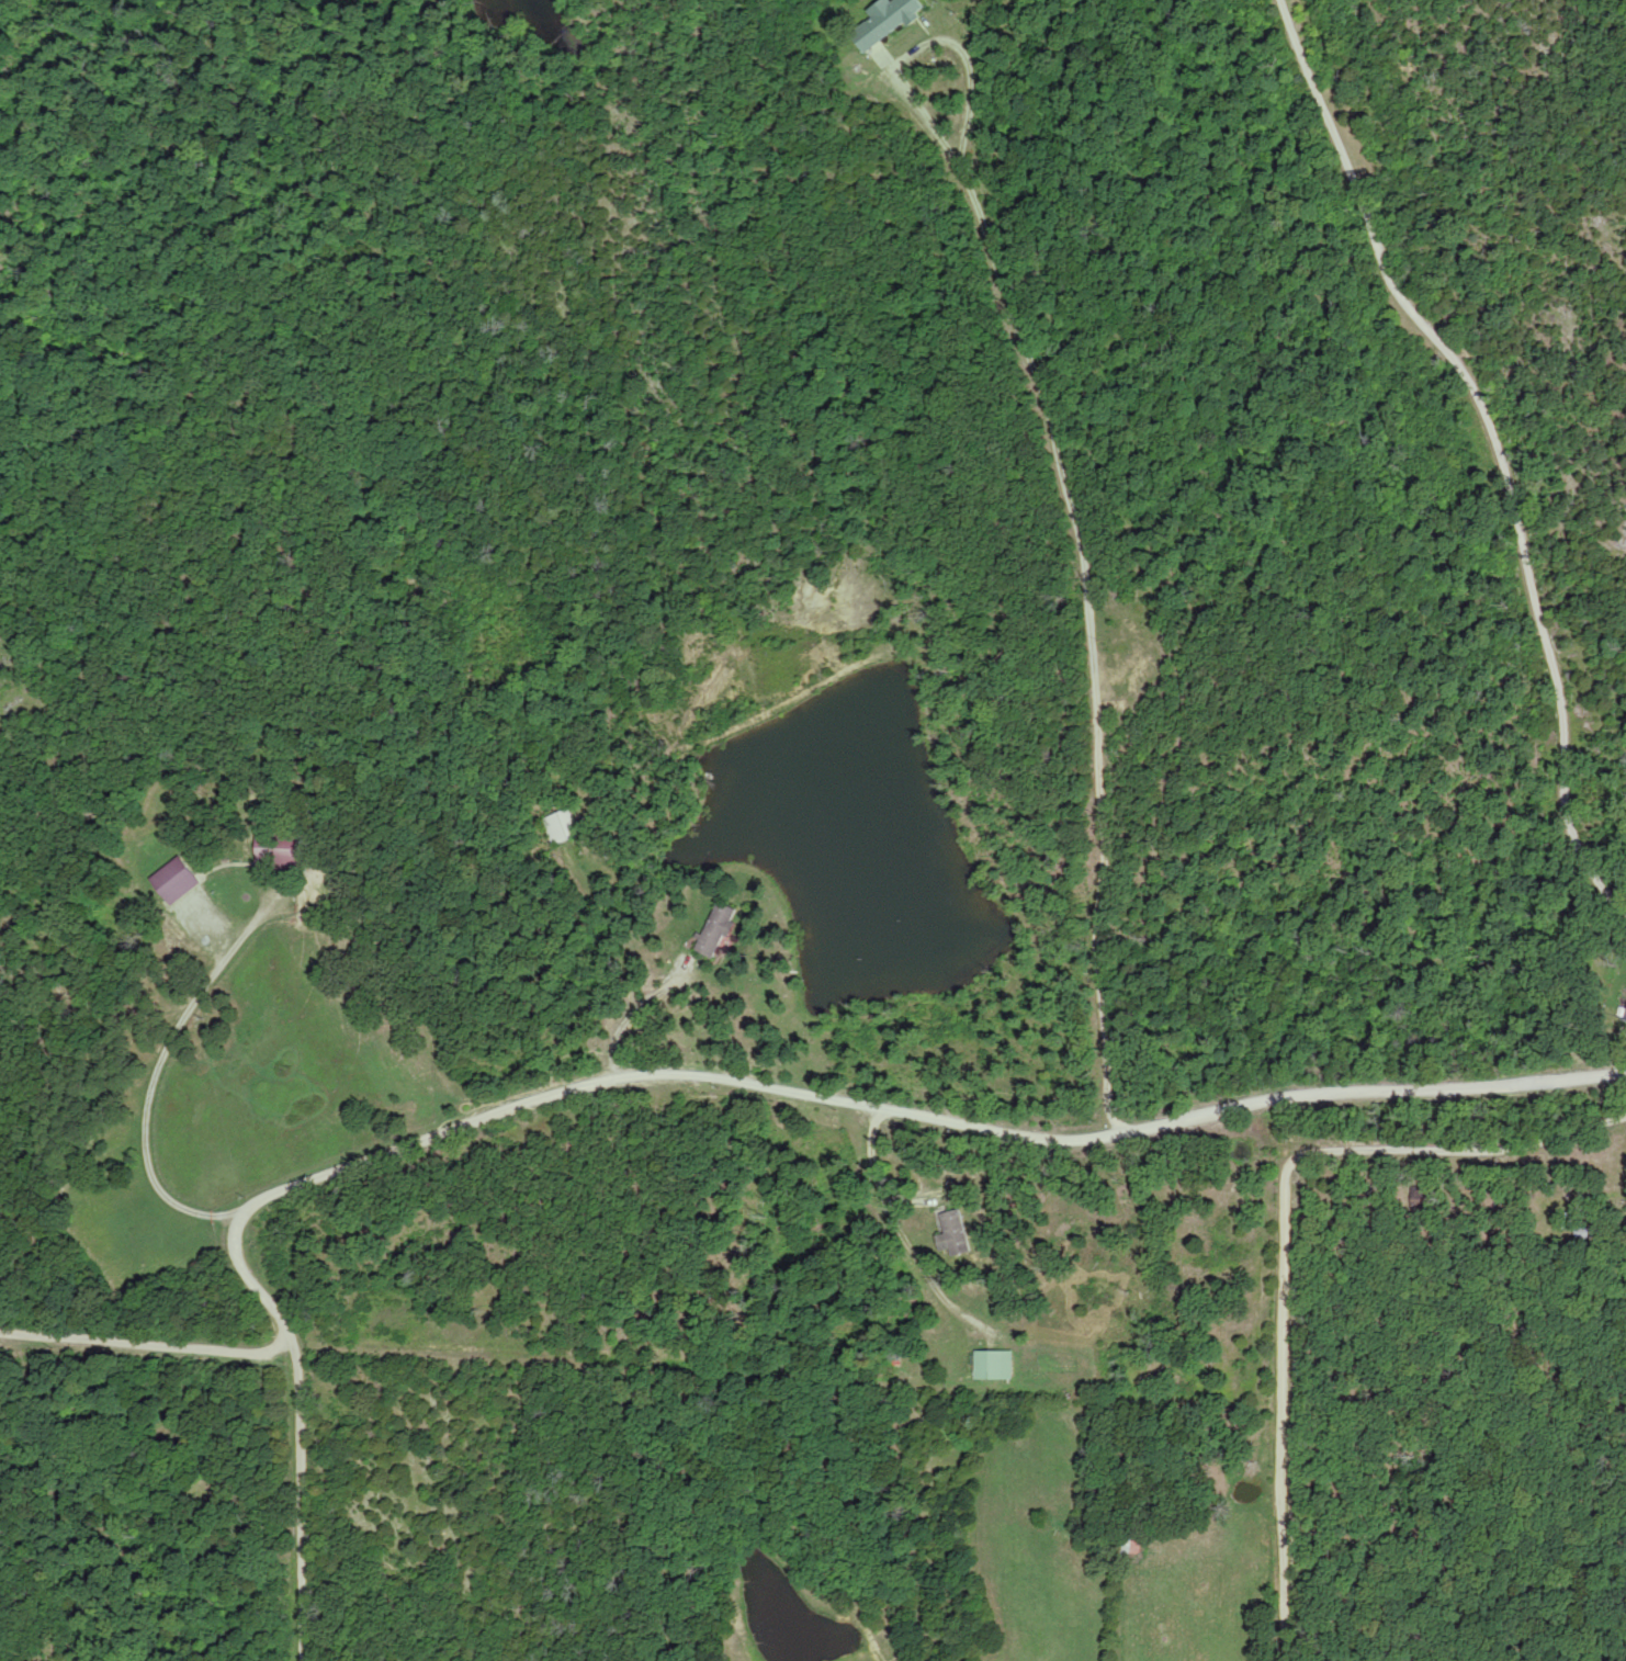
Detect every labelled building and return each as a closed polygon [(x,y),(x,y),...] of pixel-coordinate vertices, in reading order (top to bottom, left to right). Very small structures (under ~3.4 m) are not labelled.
[(928,9),(921,0),(898,0),(893,4),(890,0),(884,0),(870,11),(875,18),(853,34),(868,54),(928,9)] [(543,821),(554,847),(582,835),(571,809),(543,821)] [(304,860),(304,835),(258,835),(258,860),(304,860)] [(151,882),(173,906),(201,882),(179,858),(151,882)] [(716,960),(740,910),(721,901),(697,951),(716,960)] [(1429,1188),(1413,1188),(1413,1212),(1429,1212),(1429,1188)] [(938,1237),(942,1255),(952,1252),(953,1259),(971,1256),(961,1210),(942,1215),(946,1235),(938,1237)] [(1014,1381),(1014,1352),(977,1352),(977,1381),(1014,1381)] [(1141,1557),(1141,1542),(1124,1542),(1124,1557),(1141,1557)]
